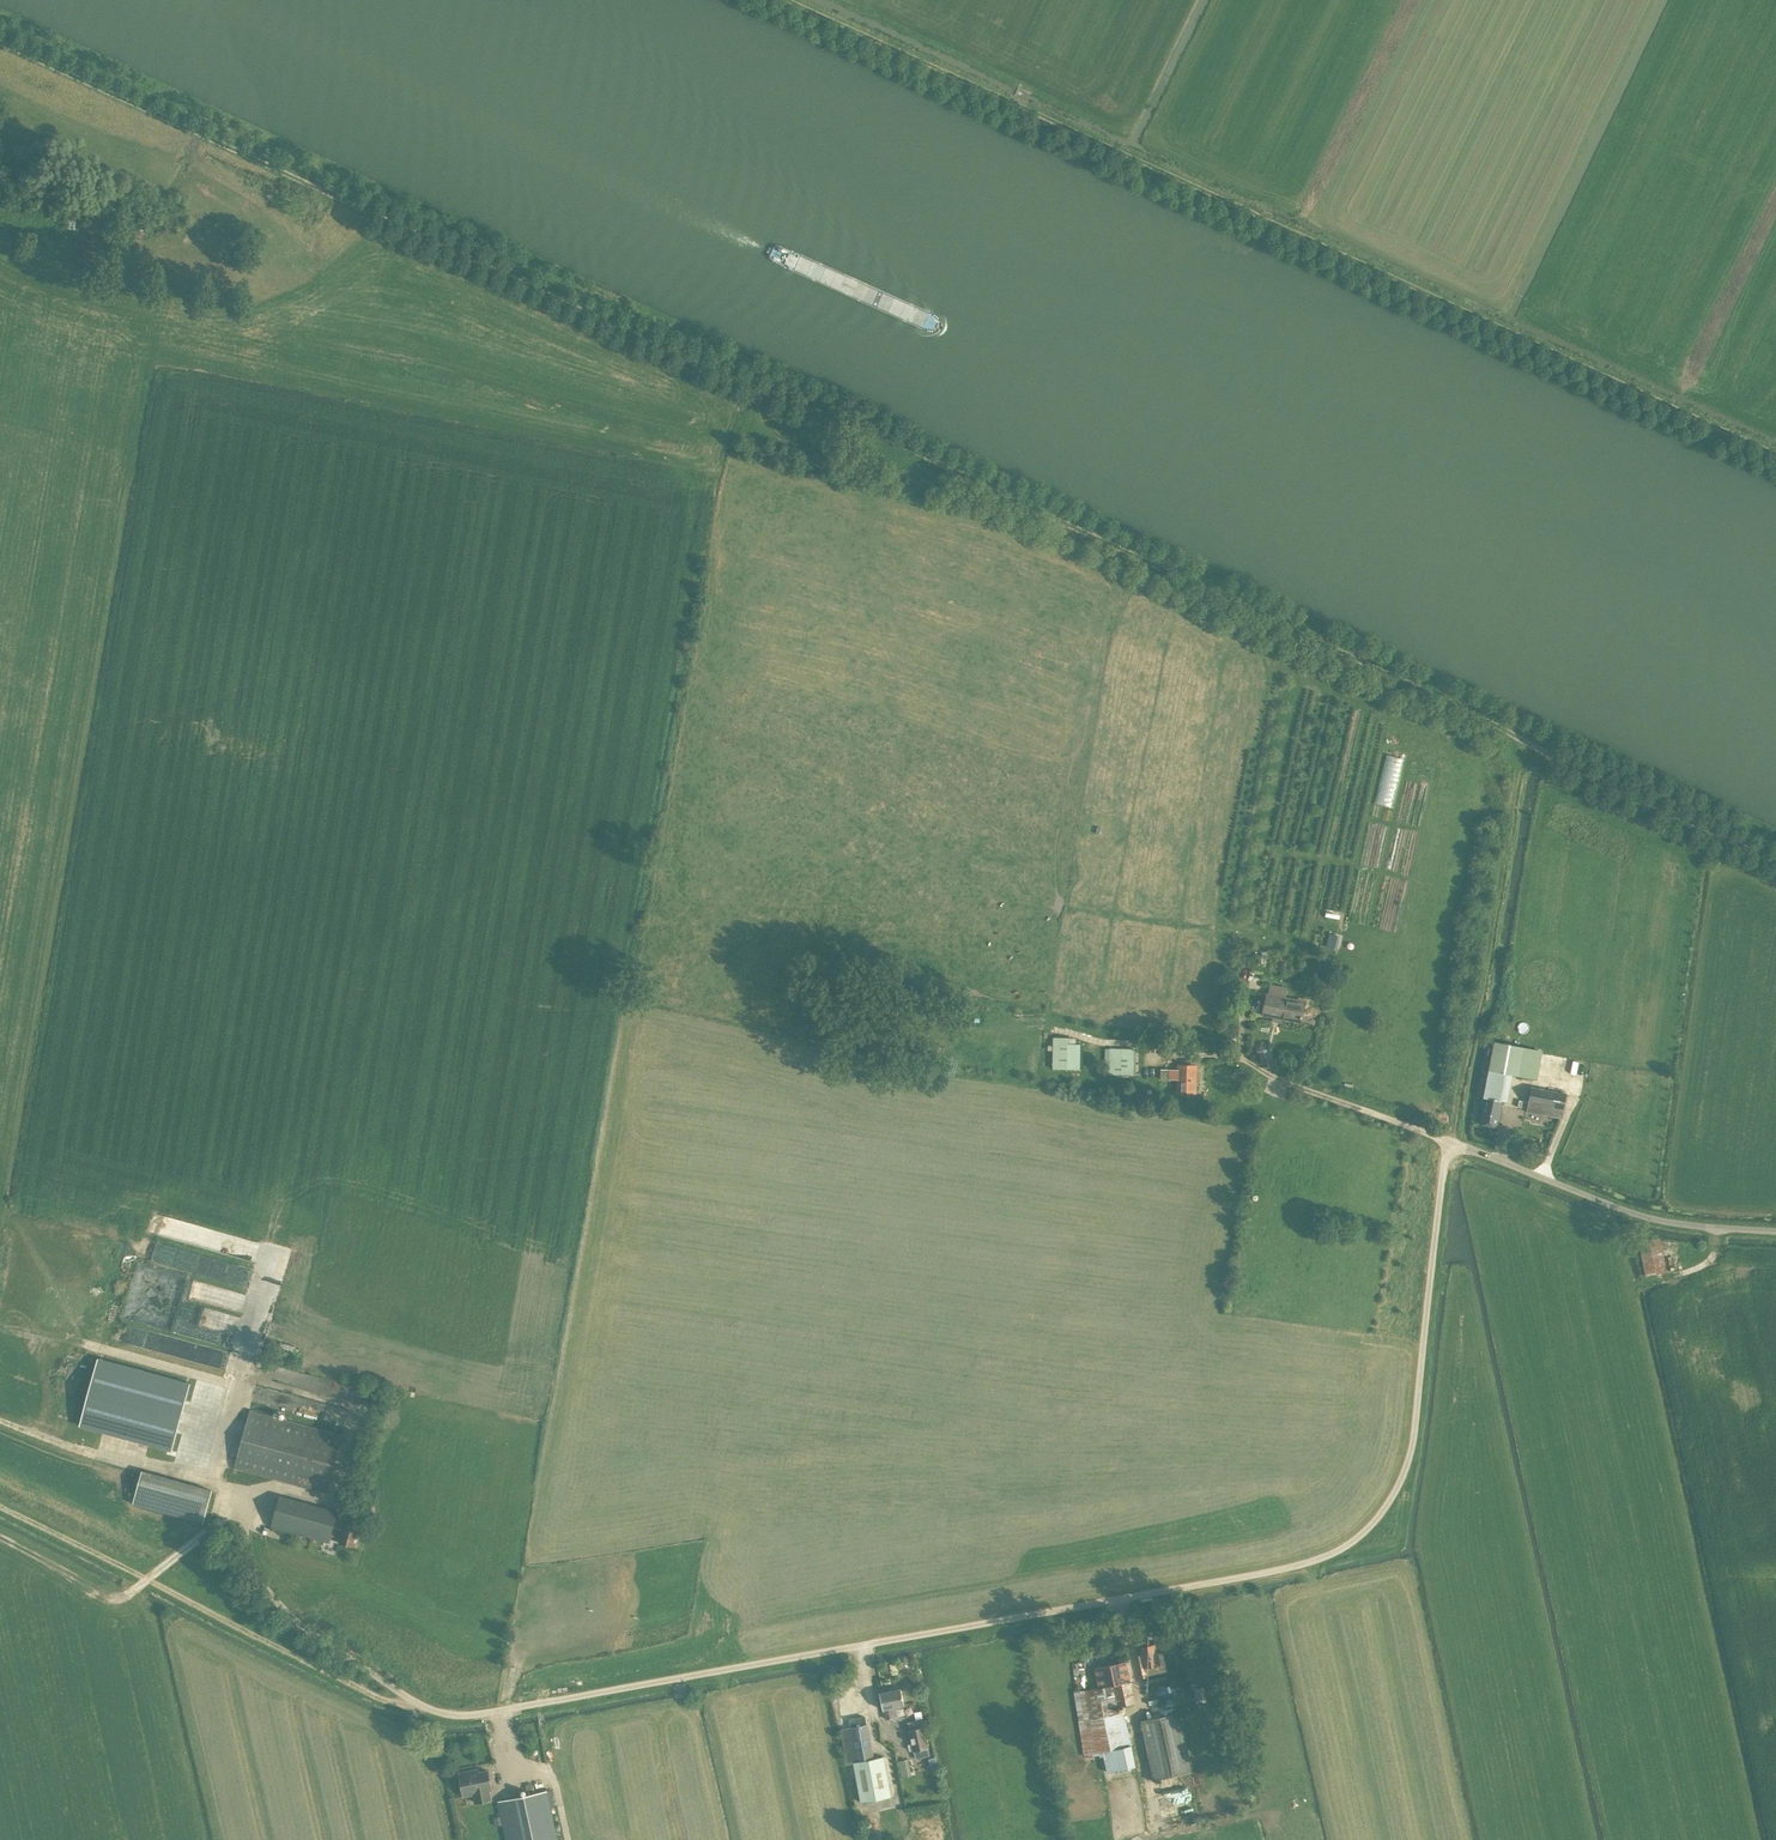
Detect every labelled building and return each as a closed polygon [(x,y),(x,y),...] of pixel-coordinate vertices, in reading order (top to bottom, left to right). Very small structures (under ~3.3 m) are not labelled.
[(1269,985),(1268,995),(1264,1014),(1302,1022),(1305,1002),(1286,998),(1288,988),(1269,985)] [(1053,1037),(1052,1068),(1080,1069),(1081,1044),(1067,1044),(1067,1037),(1053,1037)] [(1497,1127),(1508,1074),(1518,1076),(1536,1079),(1541,1052),(1523,1048),(1494,1042),(1479,1123),(1497,1127)] [(1112,1048),(1111,1075),(1135,1076),(1135,1049),(1112,1048)] [(1160,1080),(1179,1080),(1179,1092),(1197,1092),(1197,1066),(1179,1066),(1179,1070),(1160,1069),(1160,1080)] [(1567,1094),(1531,1087),(1526,1111),(1562,1118),(1567,1094)] [(1646,1276),(1666,1271),(1659,1238),(1647,1241),(1646,1239),(1639,1240),(1646,1276)] [(219,1279),(218,1286),(237,1290),(236,1295),(246,1297),(248,1285),(219,1279)] [(97,1361),(80,1429),(173,1453),(190,1385),(97,1361)] [(327,1494),(343,1435),(250,1409),(234,1468),(327,1494)] [(142,1471),(141,1473),(133,1503),(203,1522),(212,1490),(142,1471)] [(280,1496),(271,1527),(328,1542),(329,1538),(339,1540),(339,1541),(354,1546),(360,1526),(344,1522),(335,1519),(337,1512),(280,1496)] [(544,1596),(553,1596),(554,1584),(544,1584),(544,1596)] [(1142,1680),(1149,1678),(1162,1674),(1155,1644),(1140,1647),(1143,1661),(1138,1662),(1142,1680)] [(1075,1692),(1085,1756),(1115,1749),(1118,1768),(1136,1764),(1133,1746),(1132,1746),(1127,1722),(1124,1713),(1120,1713),(1119,1707),(1135,1703),(1127,1661),(1096,1668),(1100,1687),(1075,1692)] [(1196,1687),(1197,1702),(1208,1700),(1207,1686),(1196,1687)] [(880,1693),(883,1710),(884,1710),(886,1719),(898,1717),(896,1707),(905,1705),(901,1689),(880,1693)] [(1157,1782),(1194,1773),(1179,1711),(1142,1720),(1157,1782)] [(913,1751),(915,1759),(930,1756),(928,1748),(929,1748),(924,1727),(922,1727),(921,1720),(908,1723),(909,1730),(908,1730),(913,1751)] [(850,1727),(841,1729),(847,1763),(854,1762),(861,1802),(891,1797),(883,1756),(873,1758),(867,1724),(850,1727)] [(934,1757),(929,1759),(932,1770),(937,1768),(934,1757)] [(907,1758),(900,1760),(904,1776),(910,1775),(907,1758)] [(471,1774),(470,1771),(459,1773),(464,1796),(474,1794),(476,1803),(491,1800),(489,1791),(492,1791),(488,1771),(471,1774)] [(546,1791),(499,1801),(507,1839),(557,1839),(546,1791)]
